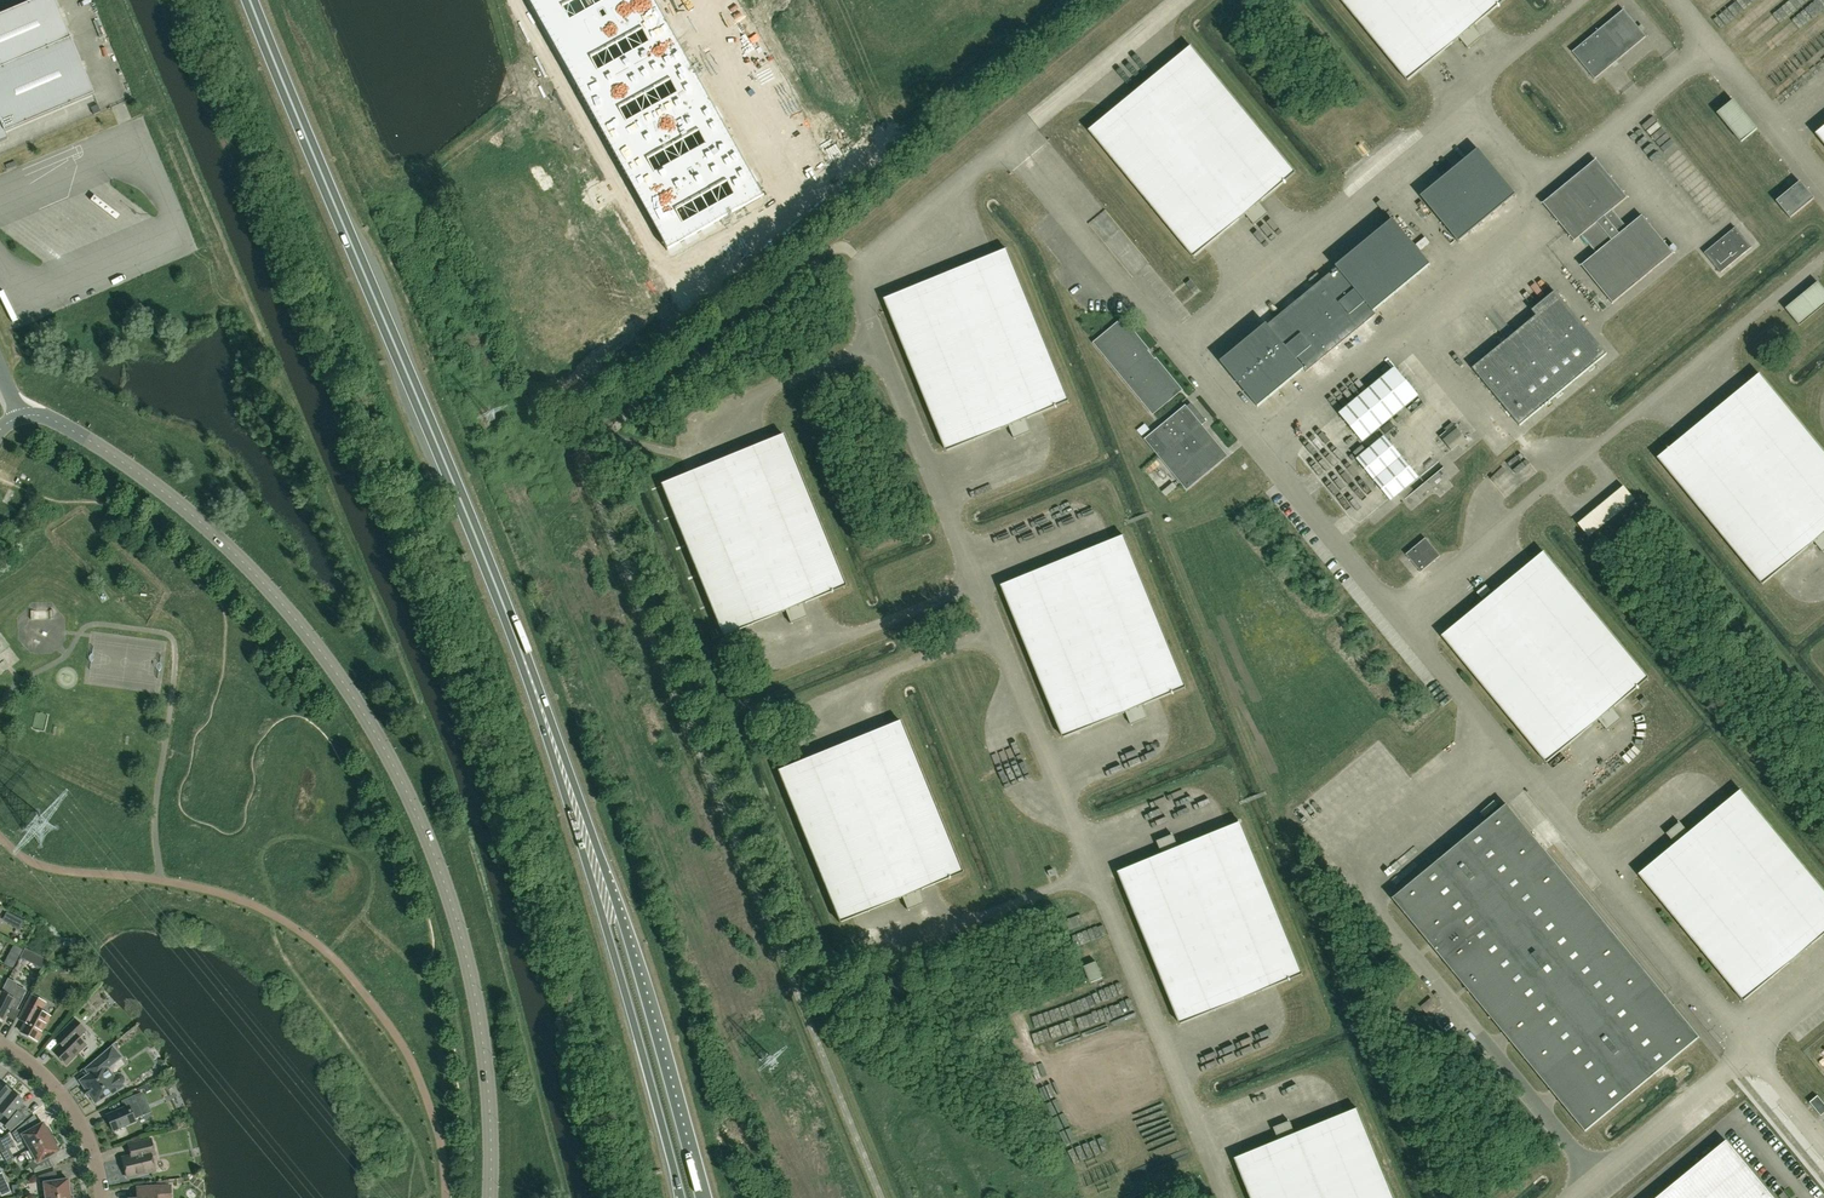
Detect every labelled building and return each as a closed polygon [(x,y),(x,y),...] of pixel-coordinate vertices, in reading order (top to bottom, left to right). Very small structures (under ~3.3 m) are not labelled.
[(70,39),(54,0),(38,0),(0,16),(0,142),(7,139),(5,132),(94,95),(70,39)] [(666,250),(762,197),(652,0),(527,0),(666,250)] [(1487,15),(1506,0),(1341,0),(1408,81),(1419,72),(1459,38),(1468,48),(1482,37),(1473,27),(1482,20),(1487,15)] [(1595,79),(1646,37),(1624,9),(1572,52),(1595,79)] [(1192,46),(1180,56),(1145,84),(1090,130),(1194,257),(1246,214),(1254,225),(1268,213),(1260,203),(1271,194),(1296,173),(1192,46)] [(104,74),(98,76),(109,105),(115,102),(104,74)] [(1757,129),(1733,100),(1717,113),(1741,142),(1757,129)] [(1816,133),(1823,143),(1823,127),(1816,133)] [(1372,145),(1363,152),(1368,158),(1377,151),(1372,145)] [(1459,241),(1516,194),(1478,148),(1421,196),(1459,241)] [(1613,303),(1673,253),(1642,215),(1627,228),(1612,210),(1627,197),(1596,159),(1543,203),(1574,241),(1582,235),(1597,253),(1581,265),(1613,303)] [(1791,218),(1815,198),(1800,181),(1776,201),(1791,218)] [(1037,230),(1048,222),(1040,211),(1029,220),(1037,230)] [(1374,312),(1431,265),(1394,219),(1336,266),(1337,267),(1267,325),(1266,323),(1220,361),(1258,407),(1303,369),(1306,372),(1376,315),(1374,312)] [(1721,273),(1752,247),(1736,227),(1704,253),(1721,273)] [(1035,415),(1070,401),(1007,249),(945,274),(885,299),(947,451),(1010,425),(1014,437),(1031,430),(1026,419),(1035,415)] [(1194,293),(1199,289),(1191,280),(1186,284),(1194,293)] [(1823,305),(1823,289),(1818,282),(1786,309),(1799,325),(1823,305)] [(1560,296),(1472,368),(1520,425),(1607,353),(1560,296)] [(1154,412),(1181,389),(1155,359),(1153,360),(1146,352),(1148,350),(1123,320),(1096,343),(1154,412)] [(592,346),(610,337),(605,327),(587,335),(592,346)] [(1632,350),(1642,344),(1635,334),(1625,340),(1632,350)] [(1367,382),(1372,387),(1399,364),(1392,356),(1387,360),(1384,357),(1370,369),(1375,375),(1367,382)] [(1363,442),(1419,396),(1396,367),(1339,414),(1363,442)] [(1795,557),(1814,541),(1821,551),(1823,549),(1823,451),(1760,373),(1727,401),(1658,457),(1762,584),(1795,557)] [(1187,487),(1226,456),(1201,426),(1207,421),(1192,403),(1147,439),(1187,487)] [(1142,407),(1133,415),(1139,421),(1148,414),(1142,407)] [(1457,453),(1473,446),(1466,428),(1449,435),(1457,453)] [(783,434),(770,440),(741,451),(688,473),(661,484),(723,636),(736,631),(765,619),(785,611),(790,623),(806,616),(801,604),(818,597),(845,586),(783,434)] [(1419,477),(1385,436),(1356,459),(1391,501),(1400,493),(1419,477)] [(1635,498),(1624,485),(1578,523),(1589,536),(1635,498)] [(1002,586),(1063,737),(1064,738),(1107,720),(1126,712),(1131,725),(1147,718),(1142,706),(1159,699),(1186,688),(1124,536),(1101,545),(1002,586)] [(1421,572),(1441,556),(1426,538),(1406,554),(1421,572)] [(1442,635),(1547,762),(1578,736),(1599,719),(1606,729),(1620,717),(1612,708),(1649,678),(1544,551),(1508,581),(1442,635)] [(1640,701),(1644,706),(1649,702),(1645,697),(1640,701)] [(918,890),(962,873),(901,720),(866,734),(778,770),(840,922),(877,906),(902,897),(907,908),(923,902),(918,890)] [(1822,936),(1823,934),(1823,891),(1740,790),(1712,813),(1688,833),(1681,824),(1667,835),(1675,844),(1638,874),(1743,1001),(1772,978),(1822,936)] [(1551,1090),(1558,1099),(1585,1132),(1699,1037),(1673,1005),(1665,995),(1618,939),(1545,851),(1542,847),(1533,836),(1507,804),(1467,837),(1392,899),(1393,899),(1430,944),(1440,957),(1465,987),(1468,990),(1503,1032),(1510,1041),(1551,1090)] [(1181,1024),(1264,990),(1303,974),(1241,822),(1201,838),(1179,847),(1174,836),(1158,843),(1162,854),(1119,872),(1181,1024)] [(15,916),(7,912),(2,920),(10,924),(15,916)] [(1101,960),(1091,965),(1098,982),(1109,978),(1101,960)] [(26,991),(15,985),(9,997),(1,993),(0,995),(0,1019),(1,1019),(4,1020),(11,1006),(17,1010),(26,991)] [(37,1040),(49,1017),(40,1012),(44,1003),(32,996),(19,1019),(26,1023),(21,1032),(37,1040)] [(75,1020),(64,1030),(55,1040),(60,1045),(54,1052),(66,1064),(85,1045),(78,1037),(85,1030),(75,1020)] [(84,1069),(88,1075),(81,1081),(96,1103),(111,1093),(112,1094),(123,1086),(122,1085),(124,1083),(125,1080),(124,1077),(121,1075),(118,1074),(115,1075),(113,1077),(108,1070),(104,1065),(118,1054),(112,1047),(94,1061),(84,1069)] [(0,1082),(0,1105),(13,1090),(6,1084),(4,1085),(0,1082)] [(143,1088),(145,1092),(150,1090),(147,1084),(133,1090),(134,1092),(143,1088)] [(24,1102),(19,1098),(20,1096),(13,1090),(0,1105),(0,1123),(1,1123),(11,1131),(24,1120),(16,1114),(16,1111),(24,1102)] [(135,1119),(143,1116),(135,1095),(121,1101),(124,1108),(107,1115),(113,1131),(135,1121),(135,1119)] [(1821,1116),(1823,1113),(1823,1103),(1818,1096),(1810,1102),(1821,1116)] [(1357,1108),(1315,1126),(1295,1134),(1290,1123),(1274,1129),(1279,1141),(1235,1159),(1251,1197),(1394,1197),(1357,1108)] [(31,1130),(27,1122),(12,1133),(18,1144),(24,1140),(30,1149),(53,1136),(49,1127),(46,1129),(43,1123),(31,1130)] [(14,1144),(8,1134),(1,1140),(0,1140),(0,1146),(2,1151),(14,1144)] [(34,1173),(52,1167),(47,1158),(59,1151),(56,1145),(58,1144),(53,1136),(30,1149),(35,1158),(28,1162),(34,1173)] [(127,1178),(153,1171),(151,1164),(153,1162),(151,1153),(153,1148),(151,1139),(131,1144),(133,1153),(131,1156),(122,1158),(127,1178)] [(1726,1140),(1656,1197),(1774,1197),(1726,1140)] [(53,1171),(39,1176),(40,1184),(44,1183),(46,1197),(52,1197),(73,1195),(72,1186),(69,1186),(68,1179),(55,1181),(53,1171)] [(0,1193),(1,1196),(11,1192),(2,1173),(0,1174),(0,1193)] [(171,1186),(137,1187),(137,1197),(171,1197),(171,1186)]
